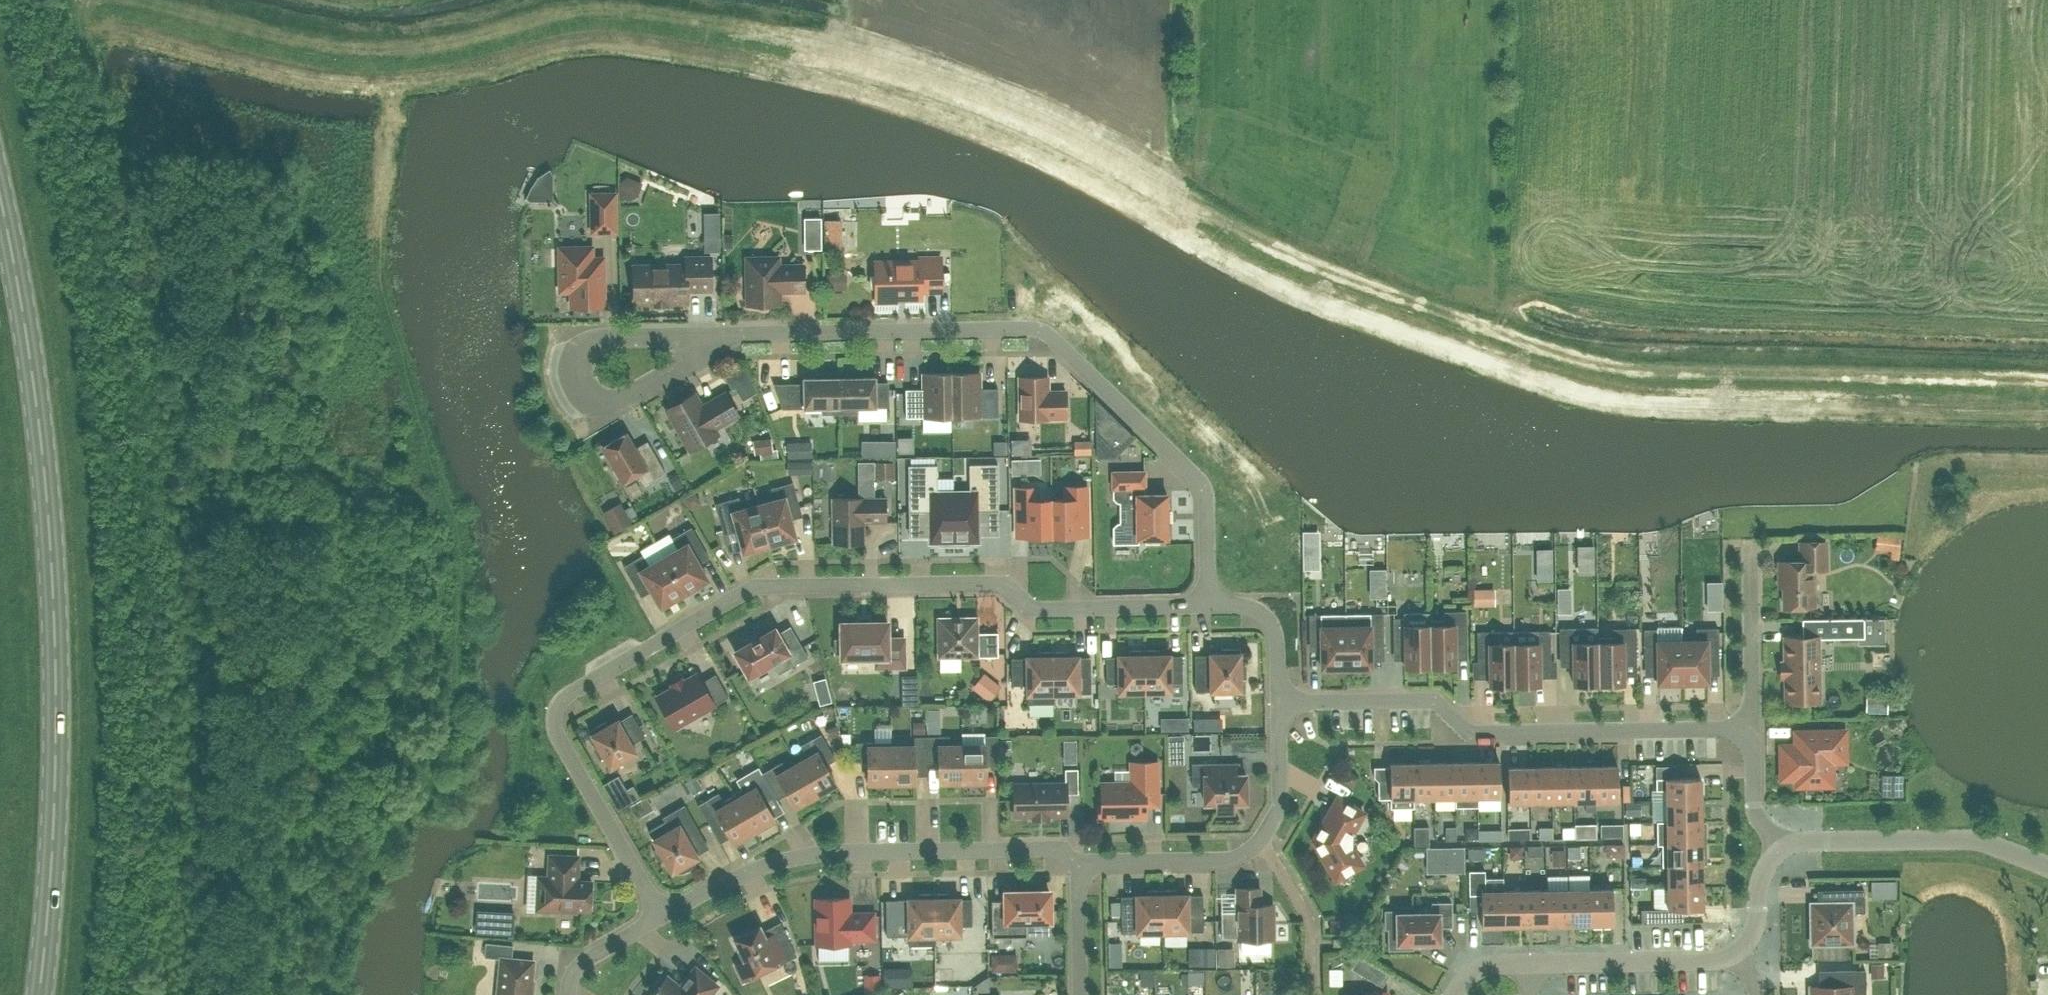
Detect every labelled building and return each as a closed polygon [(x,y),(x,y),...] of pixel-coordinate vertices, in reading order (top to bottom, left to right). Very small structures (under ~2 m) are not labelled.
[(643,184),(628,178),(622,183),(622,199),(636,199),(639,196),(643,184)] [(619,234),(618,192),(591,192),(592,234),(619,234)] [(806,219),(806,231),(822,231),(822,219),(806,219)] [(830,220),(831,248),(847,247),(846,220),(830,220)] [(592,257),(592,246),(570,246),(571,265),(560,265),(560,290),(571,290),(571,307),(595,307),(595,296),(604,296),(603,257),(592,257)] [(779,265),(779,256),(746,257),(747,304),(780,303),(779,288),(787,288),(787,291),(804,290),(803,264),(779,265)] [(941,290),(941,257),(919,258),(919,264),(903,264),(900,261),(892,261),(888,265),(888,270),(885,273),(885,274),(875,274),(876,301),(896,301),(896,298),(922,298),(921,290),(941,290)] [(712,290),(711,258),(686,258),(686,264),(633,265),(634,303),(688,302),(688,290),(712,290)] [(847,290),(847,274),(828,275),(828,291),(847,290)] [(951,373),(952,417),(998,416),(998,388),(979,388),(979,372),(951,373)] [(836,413),(840,413),(839,373),(826,373),(826,377),(803,378),(803,384),(774,384),(783,408),(822,407),(822,408),(822,413),(836,413)] [(839,373),(840,413),(844,413),(857,412),(857,408),(857,407),(888,406),(888,382),(875,382),(875,376),(852,377),(852,373),(839,373)] [(952,417),(951,373),(923,373),(923,389),(905,389),(906,417),(952,417)] [(1048,391),(1047,376),(1019,377),(1020,419),(1048,418),(1048,417),(1066,417),(1066,391),(1048,391)] [(738,415),(725,392),(710,401),(711,403),(703,407),(695,393),(666,409),(690,450),(718,434),(715,428),(738,415)] [(1137,438),(1096,399),(1098,459),(1116,459),(1137,438)] [(638,454),(626,433),(603,446),(614,466),(612,470),(617,478),(621,478),(623,482),(637,474),(643,485),(666,472),(651,447),(638,454)] [(862,436),(862,450),(890,450),(890,436),(862,436)] [(760,454),(761,461),(778,458),(777,449),(773,450),(771,438),(752,440),(755,454),(760,454)] [(812,441),(787,442),(788,458),(812,457),(812,441)] [(1091,441),(1075,441),(1075,455),(1092,455),(1091,441)] [(816,460),(817,476),(830,474),(828,458),(816,460)] [(1027,460),(1012,460),(1013,475),(1027,475),(1027,460)] [(893,479),(892,461),(874,462),(875,479),(893,479)] [(811,463),(800,463),(799,475),(811,475),(811,463)] [(953,492),(954,545),(969,544),(969,541),(978,541),(977,510),(998,510),(998,464),(969,464),(969,492),(953,492)] [(908,465),(909,511),(929,511),(930,541),(939,541),(939,545),(954,545),(953,492),(953,478),(937,478),(937,465),(908,465)] [(1145,488),(1145,471),(1112,472),(1113,488),(1127,488),(1127,502),(1137,502),(1137,507),(1119,507),(1119,522),(1137,522),(1137,538),(1146,538),(1146,542),(1158,542),(1158,538),(1167,538),(1167,494),(1144,494),(1144,488),(1145,488)] [(758,504),(770,544),(796,537),(789,514),(801,511),(793,482),(771,488),(774,500),(758,504)] [(1016,536),(1052,535),(1051,499),(1038,499),(1038,486),(1015,487),(1016,536)] [(1051,499),(1052,535),(1088,535),(1087,486),(1065,486),(1065,499),(1051,499)] [(770,544),(758,504),(742,509),(739,497),(715,503),(723,532),(737,529),(743,552),(770,544)] [(886,521),(886,497),(832,498),(833,543),(864,542),(864,522),(886,521)] [(678,548),(664,557),(684,593),(708,579),(696,559),(707,553),(691,527),(672,538),(678,548)] [(1901,538),(1877,535),(1875,549),(1892,551),(1891,558),(1898,559),(1901,538)] [(1826,570),(1825,541),(1800,541),(1800,561),(1778,561),(1779,579),(1783,579),(1783,607),(1814,606),(1813,570),(1826,570)] [(661,606),(684,593),(664,557),(649,565),(643,555),(624,566),(639,592),(649,586),(661,606)] [(1499,605),(1498,588),(1477,589),(1477,606),(1499,605)] [(1429,625),(1430,666),(1455,666),(1455,642),(1466,642),(1466,611),(1444,611),(1444,620),(1429,620),(1429,625)] [(1346,626),(1346,668),(1371,667),(1370,644),(1383,643),(1382,613),(1359,614),(1360,626),(1346,626)] [(1321,668),(1346,668),(1346,626),(1331,626),(1330,614),(1309,615),(1309,644),(1321,644),(1321,668)] [(978,632),(977,616),(937,617),(938,657),(998,656),(998,632),(978,632)] [(1405,667),(1430,666),(1429,625),(1405,625),(1405,618),(1393,618),(1393,643),(1405,643),(1405,667)] [(1784,637),(1785,701),(1818,701),(1817,639),(1864,638),(1863,618),(1802,619),(1802,637),(1784,637)] [(888,638),(887,622),(841,622),(841,639),(834,639),(834,653),(841,653),(842,658),(876,657),(876,667),(904,666),(904,638),(888,638)] [(808,656),(790,626),(778,633),(775,628),(759,637),(757,634),(749,639),(750,642),(735,651),(748,675),(772,662),(778,674),(808,656)] [(1682,682),(1681,640),(1679,640),(1679,627),(1657,627),(1657,629),(1644,629),(1644,659),(1657,659),(1657,683),(1682,682)] [(1583,688),(1598,688),(1597,642),(1583,642),(1583,628),(1559,628),(1560,660),(1573,660),(1573,684),(1583,684),(1583,688)] [(1597,642),(1598,688),(1614,688),(1614,683),(1623,683),(1623,659),(1636,659),(1635,628),(1612,628),(1612,637),(1597,637),(1597,642)] [(1696,640),(1681,640),(1682,682),(1707,682),(1707,658),(1718,658),(1718,628),(1696,628),(1696,640)] [(1489,685),(1514,685),(1514,643),(1513,631),(1477,632),(1477,661),(1489,661),(1489,685)] [(1528,643),(1514,643),(1514,685),(1539,684),(1539,661),(1550,660),(1550,631),(1528,631),(1528,643)] [(1240,666),(1240,648),(1220,648),(1220,654),(1195,655),(1195,691),(1241,690),(1240,677),(1245,677),(1245,666),(1240,666)] [(1159,649),(1144,650),(1144,692),(1182,691),(1182,655),(1159,655),(1159,649)] [(1144,692),(1144,650),(1128,650),(1129,656),(1106,656),(1106,683),(1118,683),(1118,692),(1144,692)] [(1027,704),(1053,703),(1052,651),(1037,651),(1037,658),(1011,658),(1012,685),(1027,685),(1027,704)] [(1067,651),(1052,651),(1053,703),(1054,703),(1054,693),(1091,693),(1090,657),(1067,657),(1067,651)] [(701,682),(696,673),(656,696),(674,727),(728,696),(715,674),(701,682)] [(999,687),(982,673),(971,688),(988,701),(999,687)] [(645,736),(632,713),(609,726),(606,720),(589,730),(598,746),(594,748),(600,758),(604,756),(610,767),(637,752),(632,744),(645,736)] [(851,732),(842,732),(844,744),(851,744),(851,732)] [(1844,760),(1843,732),(1796,733),(1796,746),(1790,746),(1782,755),(1782,777),(1797,777),(1797,784),(1830,783),(1830,760),(1844,760)] [(808,758),(797,764),(815,794),(836,783),(825,765),(836,759),(821,733),(801,745),(808,758)] [(962,745),(962,781),(986,780),(985,760),(998,760),(997,735),(985,735),(985,745),(962,745)] [(915,761),(927,761),(926,736),(914,736),(914,746),(892,746),(891,746),(891,782),(915,781),(915,761)] [(939,781),(962,781),(962,745),(950,745),(950,736),(926,736),(927,761),(938,761),(939,781)] [(891,746),(892,746),(892,741),(855,742),(856,762),(868,761),(868,782),(891,782),(891,746)] [(795,806),(815,794),(797,764),(787,770),(782,761),(762,773),(766,781),(767,781),(774,794),(784,788),(795,806)] [(1158,799),(1157,761),(1130,762),(1131,782),(1101,783),(1101,805),(1098,805),(1099,817),(1145,816),(1145,800),(1158,799)] [(1478,762),(1479,797),(1500,797),(1500,761),(1478,762)] [(1237,774),(1237,762),(1192,763),(1192,786),(1204,785),(1204,803),(1216,803),(1216,813),(1233,812),(1233,802),(1246,802),(1245,774),(1237,774)] [(1434,762),(1414,763),(1414,798),(1435,798),(1434,762)] [(1455,762),(1434,762),(1435,798),(1455,797),(1455,762)] [(1478,762),(1455,762),(1455,797),(1455,807),(1479,807),(1479,797),(1478,762)] [(1414,808),(1414,798),(1414,763),(1391,763),(1391,774),(1379,774),(1379,798),(1391,798),(1391,808),(1414,808)] [(1595,766),(1596,801),(1618,801),(1617,765),(1595,766)] [(1678,765),(1656,765),(1656,790),(1666,790),(1666,801),(1701,800),(1701,778),(1678,778),(1678,765)] [(1552,766),(1530,767),(1531,802),(1552,802),(1552,766)] [(1574,766),(1552,766),(1552,802),(1574,801),(1574,766)] [(1574,766),(1574,801),(1585,801),(1585,811),(1595,811),(1595,801),(1596,801),(1595,766),(1574,766)] [(1509,802),(1531,802),(1530,767),(1508,767),(1509,802)] [(1078,793),(1078,768),(1065,769),(1065,782),(1014,783),(1014,816),(1066,815),(1066,794),(1078,793)] [(764,800),(774,794),(767,781),(766,781),(762,773),(759,769),(737,782),(742,790),(734,795),(754,830),(774,818),(764,800)] [(1902,797),(1902,774),(1881,774),(1881,797),(1902,797)] [(733,841),(754,830),(734,795),(723,801),(718,792),(698,804),(713,830),(723,824),(733,841)] [(1362,812),(1338,798),(1314,840),(1336,878),(1360,864),(1351,848),(1352,841),(1352,838),(1352,833),(1351,831),(1362,812)] [(1666,822),(1701,821),(1701,800),(1666,801),(1666,822)] [(1641,815),(1640,802),(1626,802),(1626,815),(1641,815)] [(699,829),(684,804),(662,817),(665,821),(648,831),(658,847),(654,849),(655,854),(657,858),(661,861),(664,859),(672,872),(675,870),(677,872),(681,872),(686,870),(690,868),(694,865),(696,861),(695,859),(698,857),(687,836),(699,829)] [(1662,845),(1705,844),(1705,831),(1701,831),(1701,821),(1666,822),(1657,822),(1657,845),(1662,845)] [(1456,840),(1456,826),(1446,826),(1446,840),(1456,840)] [(1429,846),(1428,827),(1414,828),(1414,846),(1429,846)] [(1478,838),(1478,828),(1466,828),(1466,838),(1478,838)] [(1519,840),(1519,828),(1508,828),(1508,840),(1519,840)] [(1553,839),(1553,828),(1540,829),(1541,839),(1553,839)] [(1624,856),(1624,844),(1606,844),(1606,856),(1624,856)] [(1667,866),(1702,866),(1702,855),(1705,855),(1705,844),(1662,845),(1662,866),(1667,866)] [(1466,847),(1447,847),(1447,872),(1466,872),(1466,847)] [(1484,858),(1484,847),(1468,848),(1468,859),(1484,858)] [(1509,850),(1507,866),(1526,868),(1528,853),(1509,850)] [(1553,850),(1553,866),(1572,867),(1573,851),(1553,850)] [(578,856),(550,855),(549,877),(538,876),(537,909),(576,911),(577,908),(590,909),(592,881),(577,880),(578,856)] [(1667,888),(1702,887),(1702,866),(1667,866),(1667,888)] [(1503,925),(1503,890),(1485,890),(1485,870),(1469,870),(1469,894),(1481,894),(1481,925),(1503,925)] [(1568,889),(1569,924),(1590,924),(1590,889),(1589,889),(1588,874),(1569,875),(1569,889),(1568,889)] [(1702,887),(1667,888),(1667,909),(1668,909),(1703,908),(1702,887)] [(1260,904),(1259,888),(1236,888),(1237,911),(1221,911),(1221,937),(1237,937),(1237,939),(1273,938),(1273,904),(1260,904)] [(1590,889),(1590,924),(1612,923),(1612,888),(1590,889)] [(1162,932),(1161,889),(1146,890),(1146,896),(1121,896),(1121,932),(1162,932)] [(1177,889),(1161,889),(1162,932),(1203,931),(1203,895),(1177,895),(1177,889)] [(1503,925),(1525,925),(1524,889),(1503,890),(1503,925)] [(1525,925),(1547,924),(1546,889),(1524,889),(1525,925)] [(1547,924),(1569,924),(1568,889),(1546,889),(1547,924)] [(1864,912),(1864,889),(1834,890),(1834,902),(1810,902),(1811,944),(1853,943),(1852,912),(1864,912)] [(1050,919),(1049,891),(1005,892),(1005,899),(991,900),(992,937),(1027,936),(1050,936),(1050,919)] [(919,899),(887,900),(888,936),(908,936),(908,945),(934,945),(934,893),(918,893),(919,899)] [(934,893),(934,945),(935,945),(935,935),(960,935),(960,925),(972,925),(972,898),(949,899),(949,893),(934,893)] [(849,916),(849,898),(816,898),(817,944),(850,944),(850,939),(874,938),(873,913),(853,913),(853,916),(849,916)] [(1385,911),(1385,930),(1388,930),(1388,949),(1413,949),(1413,943),(1414,943),(1423,943),(1440,942),(1439,926),(1452,926),(1451,902),(1432,902),(1432,912),(1400,913),(1400,911),(1385,911)] [(1669,923),(1668,909),(1667,909),(1641,909),(1641,923),(1669,923)] [(516,933),(516,913),(481,913),(481,933),(516,933)] [(1334,921),(1334,931),(1351,930),(1350,920),(1334,921)] [(766,941),(759,926),(734,938),(745,960),(736,965),(743,980),(778,963),(776,960),(782,956),(784,960),(796,954),(783,927),(771,933),(773,937),(766,941)] [(1890,956),(1890,941),(1877,942),(1877,956),(1890,956)] [(486,942),(484,956),(501,958),(497,994),(530,994),(530,992),(532,992),(533,981),(531,980),(533,960),(512,958),(513,945),(486,942)] [(1215,965),(1215,947),(1199,947),(1200,965),(1215,965)] [(1235,966),(1235,948),(1219,948),(1219,966),(1235,966)] [(1122,955),(1109,955),(1109,966),(1123,966),(1122,955)] [(1015,972),(1014,956),(990,956),(990,973),(1015,972)] [(1388,973),(1358,956),(1352,968),(1382,985),(1388,973)] [(1882,963),(1870,964),(1871,977),(1882,976),(1882,963)] [(901,967),(885,967),(885,985),(901,985),(901,967)] [(695,968),(679,987),(666,977),(664,980),(661,977),(655,986),(657,988),(651,994),(709,994),(717,985),(695,968)] [(1333,969),(1334,985),(1347,984),(1346,968),(1333,969)] [(1865,969),(1835,970),(1835,986),(1811,986),(1812,994),(1865,994),(1865,969)] [(1112,994),(1135,994),(1133,972),(1110,973),(1112,994)] [(880,974),(864,974),(865,993),(881,993),(880,974)] [(988,991),(987,977),(975,985),(975,991),(988,991)]
